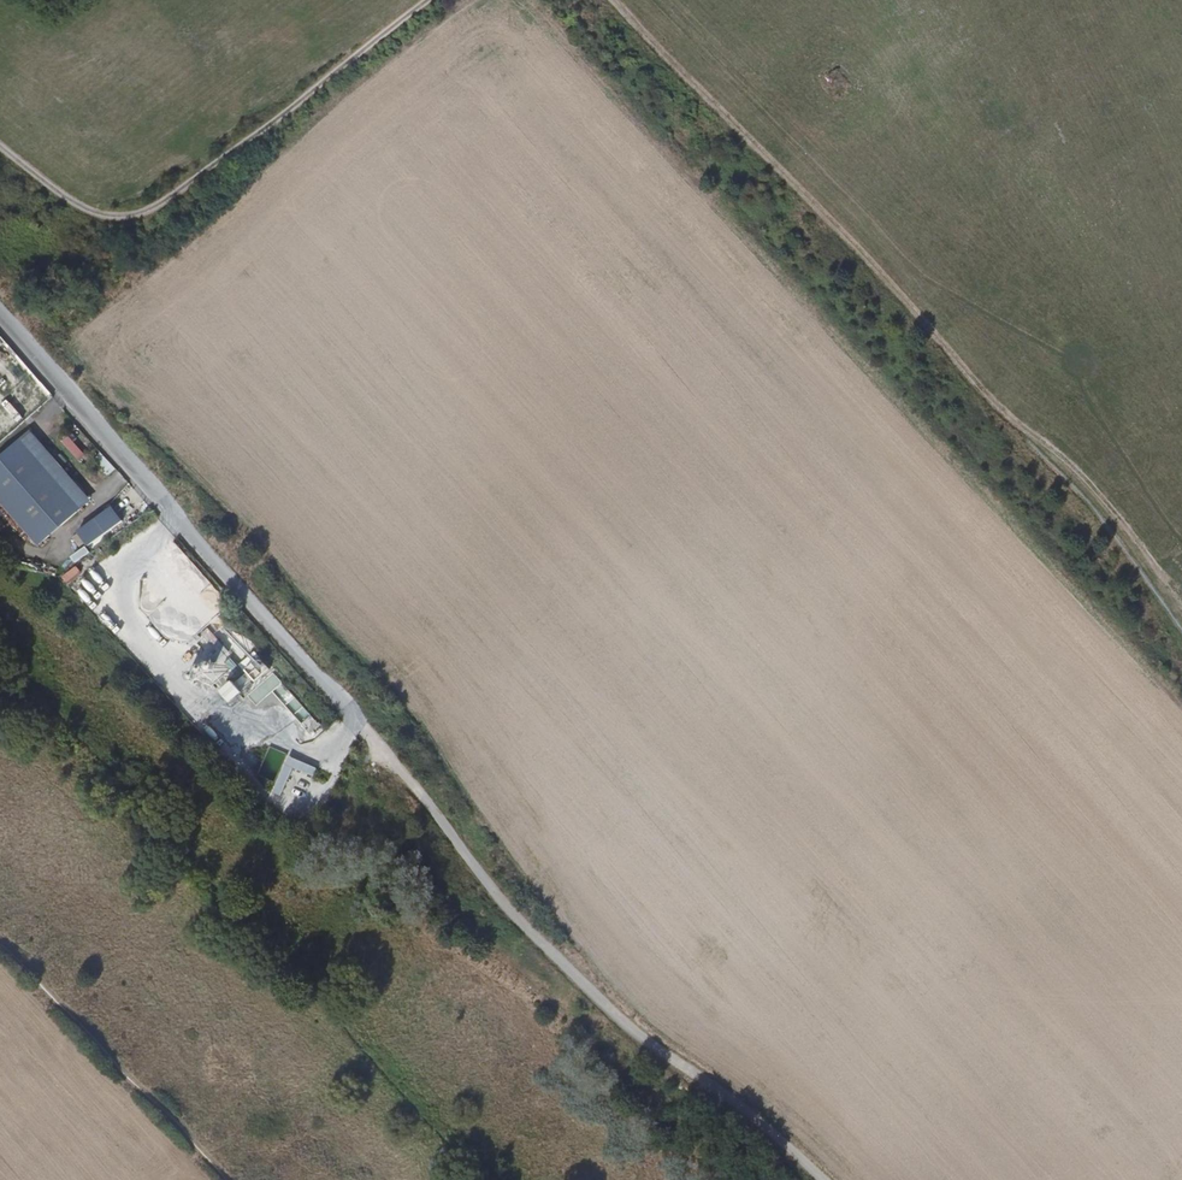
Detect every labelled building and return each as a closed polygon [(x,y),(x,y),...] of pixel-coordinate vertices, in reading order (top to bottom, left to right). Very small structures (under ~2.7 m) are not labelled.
[(17,441),(78,510),(89,501),(28,431),(17,441)] [(17,441),(0,456),(0,504),(37,547),(78,510),(17,441)] [(111,507),(76,533),(87,547),(122,521),(111,507)] [(288,756),(272,793),(281,797),(293,768),(312,777),(316,768),(288,756)]
